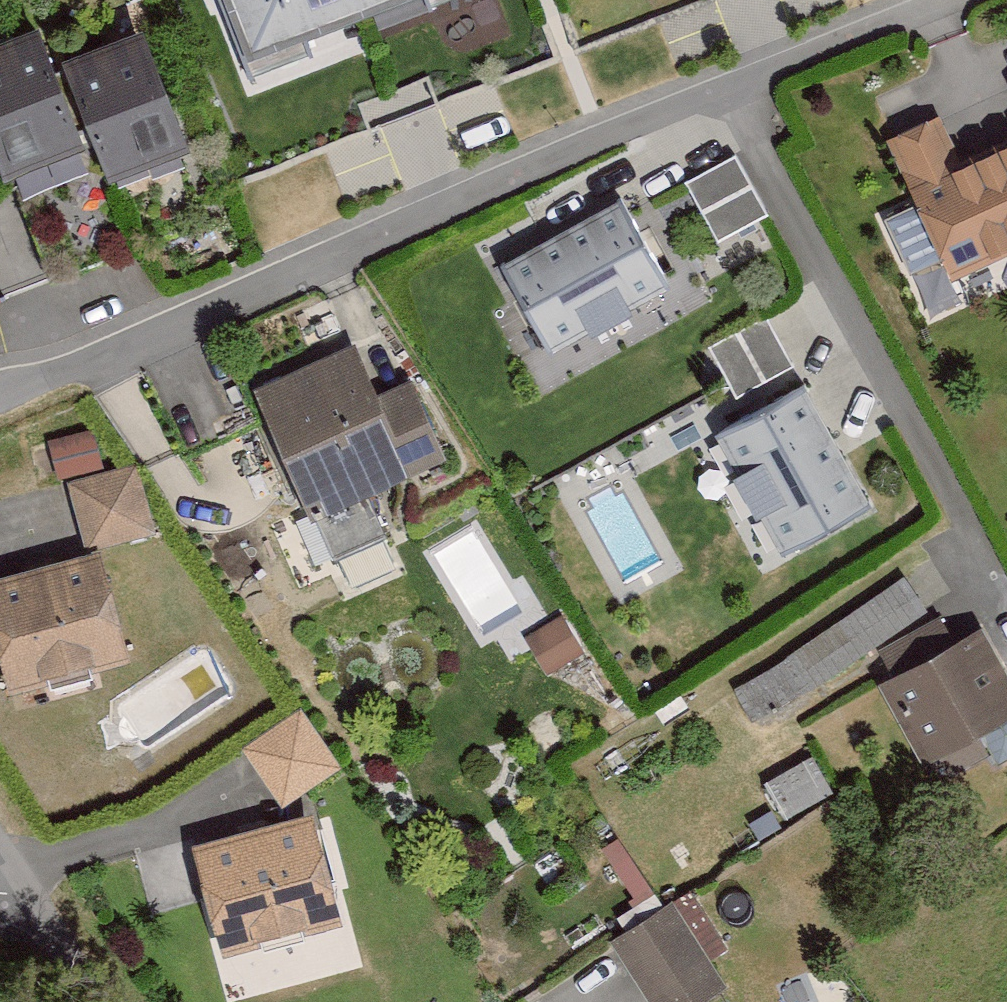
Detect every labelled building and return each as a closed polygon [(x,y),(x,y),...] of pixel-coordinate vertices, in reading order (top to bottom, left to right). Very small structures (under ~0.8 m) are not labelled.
[(256,96),(500,2),(499,0),(219,0),(256,96)] [(0,59),(0,181),(7,199),(91,167),(109,214),(193,182),(145,56),(61,88),(43,42),(0,59)] [(886,150),(955,298),(1006,273),(1006,163),(972,179),(946,122),(886,150)] [(742,154),(686,175),(710,238),(766,217),(742,154)] [(623,218),(506,279),(551,365),(668,303),(623,218)] [(772,325),(719,340),(731,387),(785,372),(772,325)] [(362,360),(255,402),(307,531),(446,475),(415,398),(383,411),(362,360)] [(807,399),(716,448),(783,571),(874,522),(807,399)] [(91,437),(47,449),(58,490),(102,478),(91,437)] [(134,476),(67,496),(85,557),(152,537),(134,476)] [(0,589),(0,659),(12,707),(135,677),(106,562),(0,589)] [(901,587),(729,699),(757,742),(929,630),(901,587)] [(561,628),(528,645),(548,682),(580,665),(561,628)] [(982,641),(877,700),(922,779),(940,769),(949,784),(990,761),(997,774),(1006,769),(1006,686),(982,641)] [(299,720),(242,757),(281,817),(338,779),(299,720)] [(759,795),(780,832),(830,805),(810,767),(759,795)] [(316,827),(195,856),(222,973),(344,944),(316,827)] [(610,953),(639,1001),(732,1001),(713,970),(730,960),(695,903),(610,953)]
